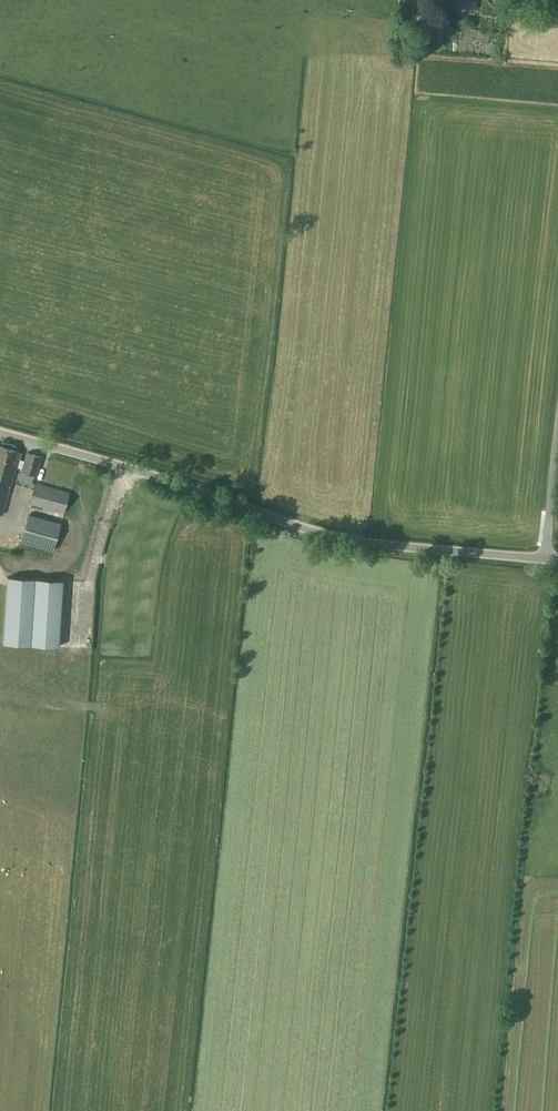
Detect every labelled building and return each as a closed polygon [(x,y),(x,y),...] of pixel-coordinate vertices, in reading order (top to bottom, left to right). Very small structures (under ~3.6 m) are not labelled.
[(425,21),(426,11),(428,0),(417,0),(416,10),(417,10),(416,20),(425,21)] [(477,0),(450,0),(449,5),(476,8),(477,0)] [(474,40),(474,28),(465,28),(464,40),(474,40)] [(16,466),(19,459),(21,452),(0,446),(0,514),(3,515),(16,466)] [(24,460),(19,459),(16,466),(22,468),(21,471),(36,475),(41,457),(27,453),(24,460)] [(35,482),(29,503),(64,513),(70,492),(35,482)] [(29,515),(21,542),(53,551),(61,524),(29,515)] [(63,580),(7,577),(3,643),(58,647),(63,580)] [(83,638),(86,638),(87,618),(81,618),(80,637),(67,636),(67,641),(60,641),(60,646),(83,646),(83,638)]
